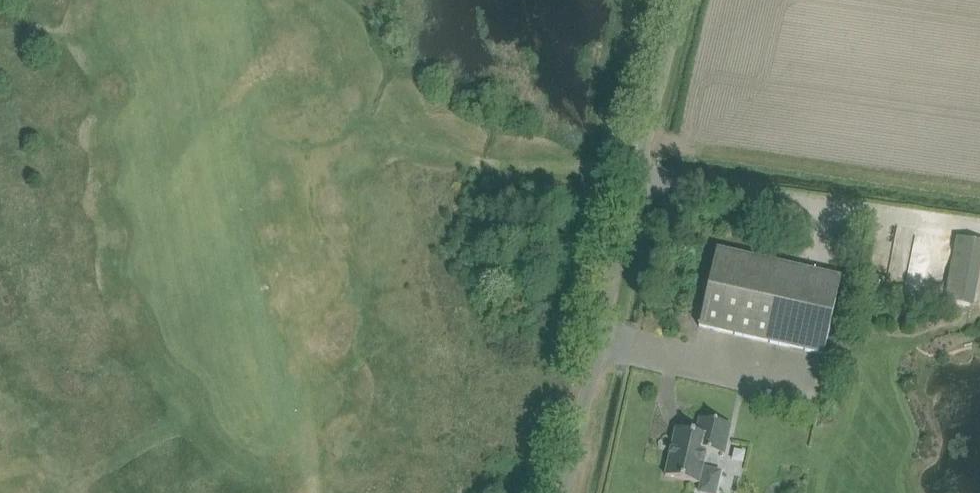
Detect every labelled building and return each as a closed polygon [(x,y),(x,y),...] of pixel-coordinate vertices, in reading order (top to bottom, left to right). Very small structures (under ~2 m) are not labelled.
[(946,299),(977,304),(979,289),(979,239),(957,235),(946,299)] [(699,327),(719,332),(824,356),(842,278),(717,249),(699,327)] [(666,476),(701,484),(699,492),(703,492),(716,492),(721,472),(703,468),(707,450),(725,454),(731,425),(700,418),(696,433),(676,429),(666,476)]
